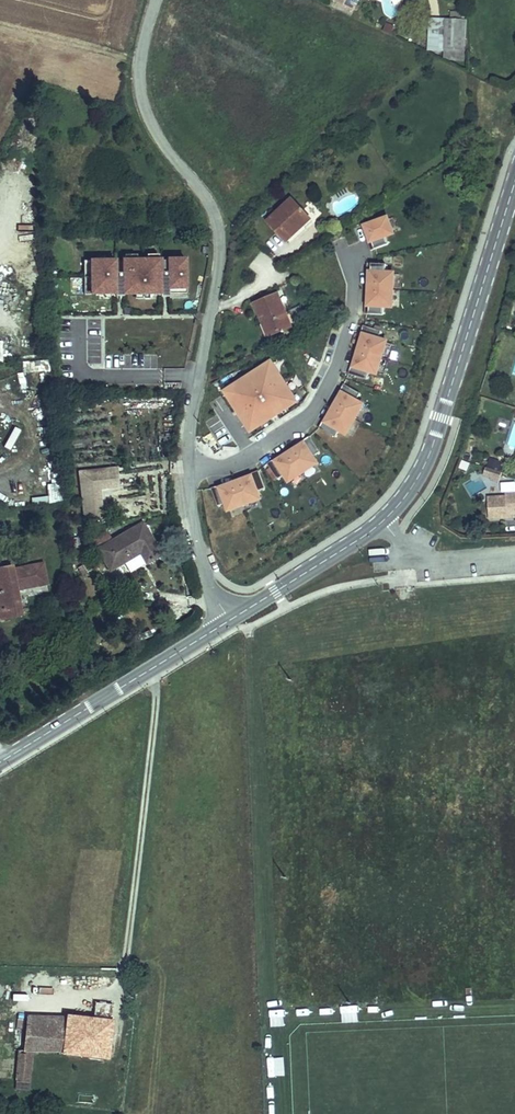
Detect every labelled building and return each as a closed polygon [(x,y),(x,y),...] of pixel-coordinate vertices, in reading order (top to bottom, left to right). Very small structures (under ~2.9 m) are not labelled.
[(360,0),(335,0),(332,6),(354,15),(360,0)] [(448,19),(445,48),(465,50),(468,21),(448,19)] [(333,165),(320,178),(327,185),(340,173),(333,165)] [(289,210),(267,237),(289,255),(311,228),(289,210)] [(386,245),(380,228),(357,236),(363,252),(360,253),(363,262),(381,256),(378,248),(386,245)] [(360,275),(360,283),(361,283),(363,283),(362,300),(386,301),(387,284),(379,284),(379,276),(360,275)] [(128,311),(139,311),(153,311),(165,311),(166,311),(165,278),(165,276),(163,276),(151,277),(141,277),(129,277),(127,277),(127,291),(127,311),(128,311)] [(172,276),(172,277),(172,311),(173,311),(190,310),(190,276),(172,276)] [(88,277),(88,311),(118,311),(118,291),(118,277),(88,277)] [(165,313),(173,313),(173,311),(172,311),(172,277),(165,278),(166,311),(165,311),(165,313)] [(127,291),(118,291),(118,311),(118,313),(128,313),(128,311),(127,311),(127,291)] [(386,301),(362,300),(361,316),(359,316),(358,316),(358,326),(376,326),(377,318),(385,319),(386,301)] [(269,349),(290,342),(278,308),(256,316),(263,337),(264,336),(269,349)] [(356,337),(354,344),(355,345),(356,345),(352,361),(375,368),(380,352),(372,350),(374,342),(356,337)] [(375,368),(352,361),(347,377),(345,376),(344,376),(342,385),(359,391),(362,383),(370,385),(375,368)] [(262,382),(267,379),(264,374),(259,377),(262,382)] [(290,414),(267,379),(262,382),(259,377),(223,400),(226,405),(221,408),(244,443),(290,414)] [(337,395),(333,402),(335,404),(327,418),(348,430),(356,416),(349,412),(353,405),(337,395)] [(226,405),(223,400),(218,403),(221,408),(226,405)] [(327,418),(335,404),(334,403),(326,417),(327,418)] [(319,433),(327,418),(326,417),(318,432),(319,433)] [(348,430),(327,418),(319,433),(317,431),(312,440),(328,449),(332,442),(339,446),(348,430)] [(12,449),(20,428),(12,426),(4,446),(12,449)] [(303,448),(296,452),(297,453),(298,454),(284,463),(297,484),(311,475),(306,468),(313,463),(303,448)] [(30,469),(37,468),(36,450),(28,451),(30,469)] [(284,463),(298,454),(297,453),(283,462),(284,463)] [(270,472),(284,463),(283,462),(269,471),(270,472)] [(297,484),(284,463),(270,472),(269,471),(269,470),(260,475),(271,491),(277,487),(282,493),(297,484)] [(500,479),(501,470),(484,469),(484,478),(500,479)] [(76,474),(82,529),(103,527),(99,493),(118,491),(116,470),(76,474)] [(50,474),(49,501),(62,501),(63,474),(50,474)] [(252,482),(244,485),(245,486),(245,488),(230,493),(238,516),(254,510),(251,503),(258,500),(252,482)] [(507,491),(508,504),(490,505),(492,526),(510,525),(510,522),(514,521),(514,491),(507,491)] [(238,516),(230,493),(214,499),(214,498),(213,497),(204,500),(211,518),(218,515),(221,522),(238,516)] [(148,535),(142,525),(107,545),(101,535),(91,541),(110,573),(139,557),(145,568),(162,558),(149,535),(148,535)] [(45,589),(40,568),(10,575),(9,571),(0,573),(0,626),(20,621),(14,596),(45,589)] [(77,1042),(23,1034),(21,1054),(17,1054),(12,1090),(27,1092),(31,1055),(74,1060),(73,1064),(105,1068),(112,1021),(96,1018),(95,1028),(78,1026),(77,1042)] [(77,1042),(78,1026),(25,1019),(23,1034),(77,1042)]
